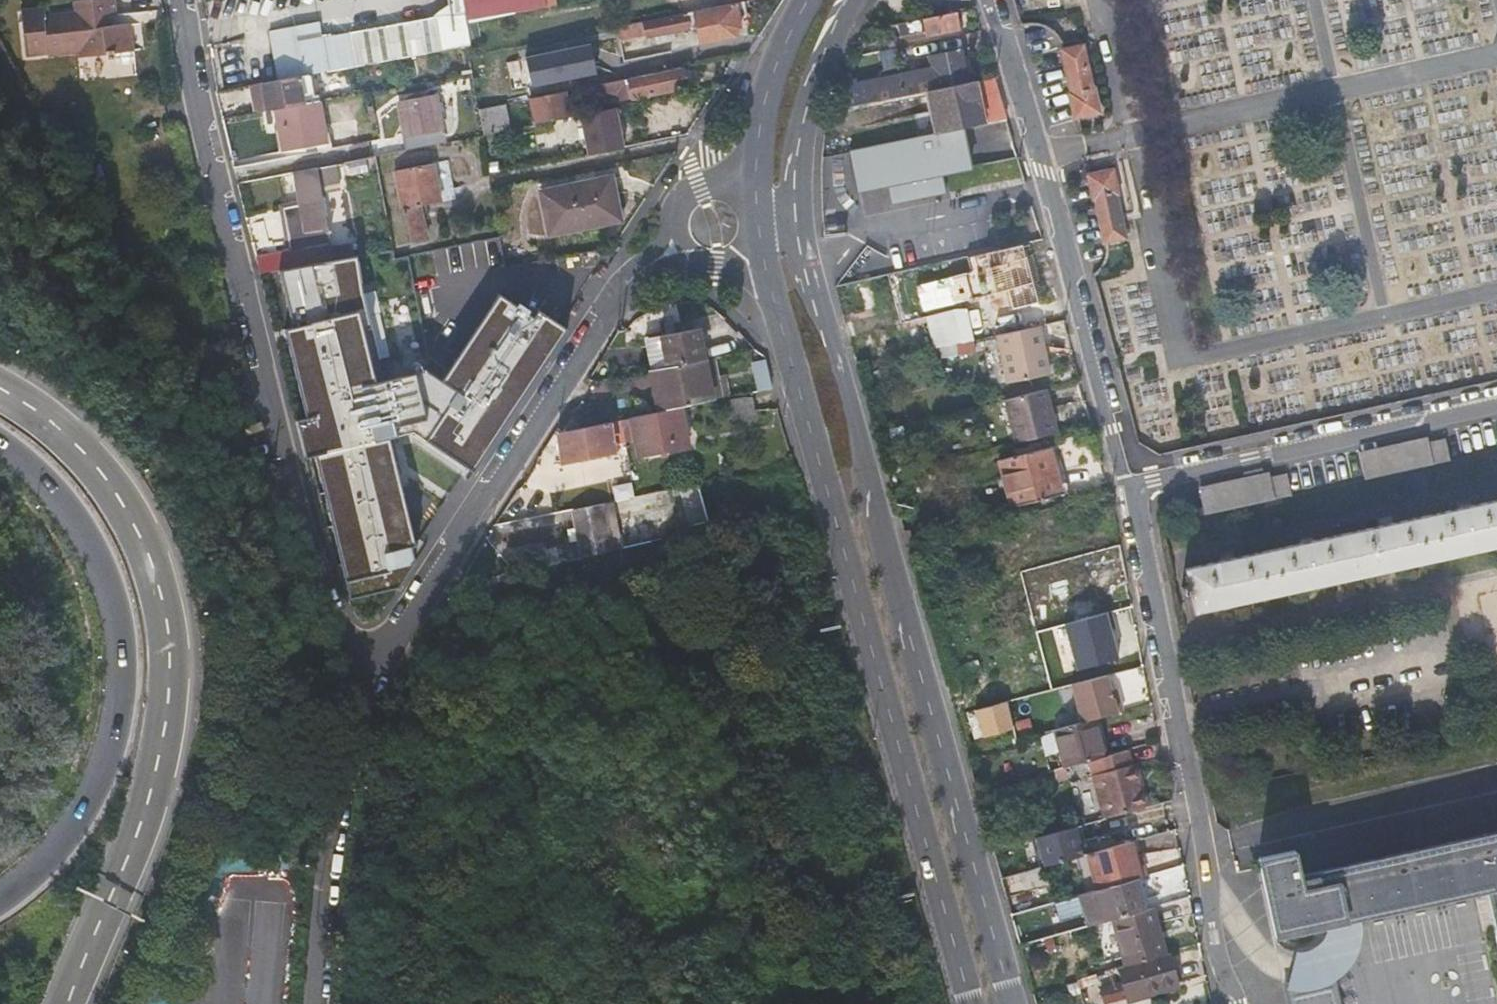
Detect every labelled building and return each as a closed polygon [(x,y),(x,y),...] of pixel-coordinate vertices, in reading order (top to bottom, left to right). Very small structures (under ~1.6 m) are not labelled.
[(118,23),(114,24),(110,0),(81,0),(82,12),(52,16),(50,5),(26,9),(34,57),(88,49),(89,55),(126,50),(121,23),(118,23)] [(421,24),(422,28),(327,44),(333,72),(470,46),(467,23),(463,0),(451,0),(453,11),(434,18),(421,21),(421,24)] [(467,23),(549,7),(547,0),(463,0),(467,23)] [(739,28),(739,23),(738,18),(748,16),(746,2),(693,13),(693,16),(645,25),(644,23),(619,28),(621,42),(647,37),(648,39),(664,37),(672,35),(696,31),(699,44),(718,40),(724,39),(734,37),(739,28)] [(917,38),(917,36),(916,33),(927,32),(928,36),(961,29),(957,11),(897,23),(901,41),(917,38)] [(327,44),(325,35),(323,23),(272,32),(276,60),(279,81),(312,76),(333,72),(327,44)] [(527,54),(530,85),(607,77),(603,45),(527,54)] [(1076,117),(1088,114),(1100,111),(1094,86),(1091,87),(1081,46),(1062,49),(1072,92),(1070,93),(1076,117)] [(843,108),(928,90),(970,81),(962,49),(927,57),(929,67),(905,72),(905,75),(896,77),(896,79),(857,88),(855,78),(841,81),(843,89),(839,90),(843,108)] [(630,81),(674,72),(670,52),(626,61),(630,81)] [(674,72),(630,81),(586,90),(589,99),(619,93),(621,103),(672,92),(671,85),(683,82),(680,71),(674,72)] [(316,93),(312,76),(279,81),(254,86),(259,112),(275,110),(318,102),(321,101),(319,92),(316,93)] [(970,81),(928,90),(934,113),(939,111),(944,131),(988,121),(979,79),(970,81)] [(445,142),(440,118),(439,113),(436,97),(435,93),(398,99),(407,150),(445,142)] [(533,100),(535,112),(537,123),(572,117),(567,93),(533,100)] [(436,97),(439,113),(444,112),(441,96),(436,97)] [(326,144),(318,102),(275,110),(284,153),(326,144)] [(484,134),(498,132),(511,129),(507,105),(480,110),(484,134)] [(632,150),(626,109),(583,115),(589,156),(632,150)] [(397,135),(371,138),(373,154),(399,151),(397,135)] [(884,156),(891,187),(970,170),(963,140),(884,156)] [(409,243),(416,242),(422,240),(423,244),(439,239),(432,205),(469,197),(461,158),(407,169),(418,221),(405,225),(409,243)] [(296,214),(300,234),(319,229),(320,235),(340,230),(329,182),(355,176),(352,162),(305,171),(312,201),(314,210),(296,214)] [(1091,175),(1094,187),(1097,198),(1098,198),(1114,194),(1120,193),(1114,171),(1091,175)] [(543,192),(547,213),(551,234),(622,220),(613,177),(543,192)] [(1121,222),(1114,194),(1098,198),(1105,226),(1121,222)] [(294,205),(296,214),(314,210),(312,201),(294,205)] [(1125,238),(1123,230),(1121,222),(1105,226),(1109,242),(1125,238)] [(342,238),(340,230),(320,235),(322,244),(342,238)] [(319,258),(345,252),(342,238),(322,244),(315,245),(319,258)] [(351,280),(345,252),(319,258),(325,285),(343,282),(351,280)] [(261,273),(268,301),(300,294),(326,288),(325,285),(319,258),(261,273)] [(918,283),(921,297),(924,311),(991,295),(1004,292),(1032,286),(1025,258),(918,283)] [(1004,292),(991,295),(993,303),(1006,300),(1004,292)] [(943,328),(955,325),(951,307),(939,311),(943,328)] [(925,313),(933,349),(947,345),(943,328),(939,311),(925,313)] [(905,343),(921,343),(921,319),(906,319),(905,343)] [(1077,367),(1064,320),(1042,325),(1047,349),(1053,373),(1077,367)] [(955,325),(943,328),(947,345),(972,339),(968,322),(955,325)] [(1053,373),(1047,349),(1042,325),(1000,335),(1011,383),(1053,373)] [(707,357),(700,326),(646,338),(652,369),(707,357)] [(715,398),(707,357),(652,369),(662,410),(684,405),(715,398)] [(747,360),(753,390),(768,387),(762,357),(747,360)] [(1005,402),(1007,408),(1048,398),(1046,391),(1005,402)] [(726,397),(729,421),(753,418),(749,394),(726,397)] [(1048,398),(1007,408),(1017,445),(1058,435),(1048,398)] [(693,443),(684,405),(662,410),(619,419),(623,440),(628,439),(625,423),(635,421),(642,455),(693,443)] [(614,442),(623,440),(619,419),(564,431),(558,432),(561,446),(556,448),(557,453),(563,452),(565,462),(616,451),(614,442)] [(1403,445),(1409,471),(1429,467),(1423,443),(1430,441),(1429,436),(1360,451),(1361,455),(1403,445)] [(1429,467),(1440,464),(1452,462),(1447,438),(1430,441),(1423,443),(1429,467)] [(1403,445),(1361,455),(1367,480),(1409,471),(1403,445)] [(1049,447),(1024,453),(1000,460),(1011,507),(1060,494),(1049,447)] [(1247,493),(1250,507),(1269,503),(1264,480),(1272,478),(1271,471),(1201,486),(1201,489),(1243,479),(1247,493)] [(1269,503),(1280,500),(1292,498),(1286,474),(1272,478),(1264,480),(1269,503)] [(1250,507),(1247,493),(1243,479),(1201,489),(1208,517),(1250,507)] [(665,489),(675,535),(690,532),(679,486),(665,489)] [(1473,506),(1472,502),(1469,503),(1459,505),(1460,509),(1427,516),(1394,523),(1393,520),(1390,521),(1382,522),(1383,526),(1349,534),(1313,541),(1313,538),(1310,539),(1301,541),(1302,544),(1271,551),(1236,559),(1235,555),(1232,556),(1224,558),(1225,561),(1186,570),(1190,585),(1183,587),(1185,595),(1191,593),(1196,613),(1282,594),(1359,577),(1438,559),(1496,546),(1496,500),(1473,506)] [(581,558),(595,555),(609,553),(598,504),(570,510),(581,558)] [(1074,685),(1085,723),(1097,719),(1124,712),(1118,690),(1112,692),(1108,676),(1074,685)] [(1091,764),(1109,758),(1097,719),(1085,723),(1056,731),(1067,771),(1091,764)] [(1148,806),(1137,766),(1131,768),(1127,753),(1109,758),(1091,764),(1107,819),(1148,806)] [(1084,857),(1076,828),(1039,839),(1047,868),(1084,857)] [(1303,878),(1297,852),(1261,860),(1278,937),(1488,890),(1496,888),(1496,835),(1303,878)] [(1133,843),(1092,855),(1101,890),(1138,879),(1143,878),(1137,857),(1133,843)] [(1101,890),(1092,855),(1086,857),(1096,892),(1101,890)] [(1142,856),(1137,857),(1143,878),(1148,877),(1142,856)] [(1114,921),(1147,912),(1138,879),(1101,890),(1096,892),(1076,897),(1086,929),(1114,921)] [(1488,890),(1496,930),(1496,888),(1488,890)] [(1166,956),(1154,910),(1147,912),(1114,921),(1127,967),(1166,956)] [(1184,987),(1177,956),(1124,971),(1132,1001),(1184,987)] [(1167,957),(1166,956),(1127,967),(1127,968),(1167,957)] [(1327,980),(1331,1003),(1343,1003),(1338,977),(1327,980)] [(1327,980),(1289,988),(1292,1003),(1331,1003),(1327,980)]
